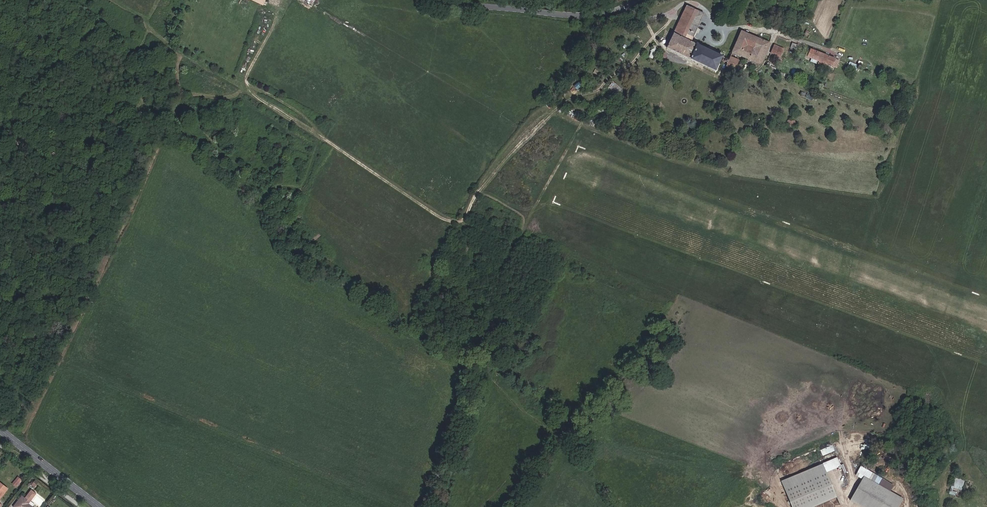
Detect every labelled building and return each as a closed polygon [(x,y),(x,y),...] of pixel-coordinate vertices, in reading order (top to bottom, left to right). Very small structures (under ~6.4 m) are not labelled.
[(719,73),(726,59),(694,42),(707,14),(692,7),(678,35),(673,46),(672,48),(671,50),(702,65),(703,63),(711,67),(710,68),(719,73)] [(773,43),(742,31),(732,53),(763,64),(773,43)] [(787,49),(776,45),(771,53),(783,58),(787,49)] [(833,66),(836,59),(812,49),(810,57),(833,66)] [(741,67),(742,63),(731,58),(729,61),(741,67)] [(834,445),(822,450),(824,454),(836,449),(834,445)] [(783,481),(792,506),(815,506),(837,497),(827,473),(842,467),(839,457),(783,481)] [(865,476),(850,500),(862,506),(899,506),(904,499),(865,476)] [(962,489),(964,480),(954,478),(952,488),(962,489)] [(28,504),(30,502),(35,494),(31,491),(25,499),(21,497),(14,506),(32,506),(31,506),(28,504)]
